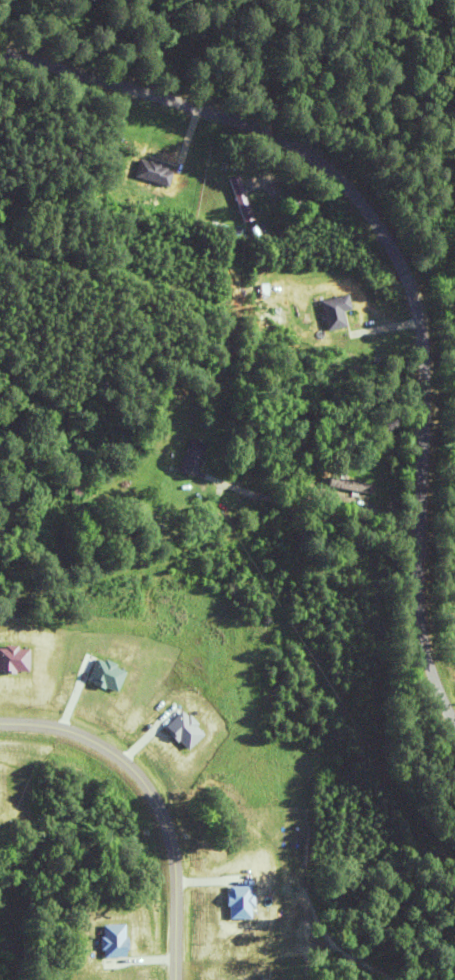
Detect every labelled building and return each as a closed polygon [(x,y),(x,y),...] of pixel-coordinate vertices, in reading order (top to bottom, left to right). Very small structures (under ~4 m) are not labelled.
[(175,186),(181,168),(147,156),(140,175),(175,186)] [(263,218),(247,174),(236,178),(252,222),(263,218)] [(312,206),(296,190),(285,201),(301,217),(312,206)] [(346,311),(354,309),(351,294),(323,300),(330,331),(350,326),(346,311)] [(187,477),(198,443),(182,437),(171,472),(187,477)] [(369,484),(323,475),(320,486),(367,495),(369,484)] [(64,484),(69,496),(80,492),(75,480),(64,484)] [(25,671),(24,651),(0,652),(0,673),(25,671)] [(85,681),(114,693),(122,674),(93,662),(85,681)] [(165,728),(187,751),(202,736),(179,714),(165,728)] [(229,888),(229,920),(249,920),(249,888),(229,888)] [(103,927),(102,958),(123,959),(123,927),(103,927)]
